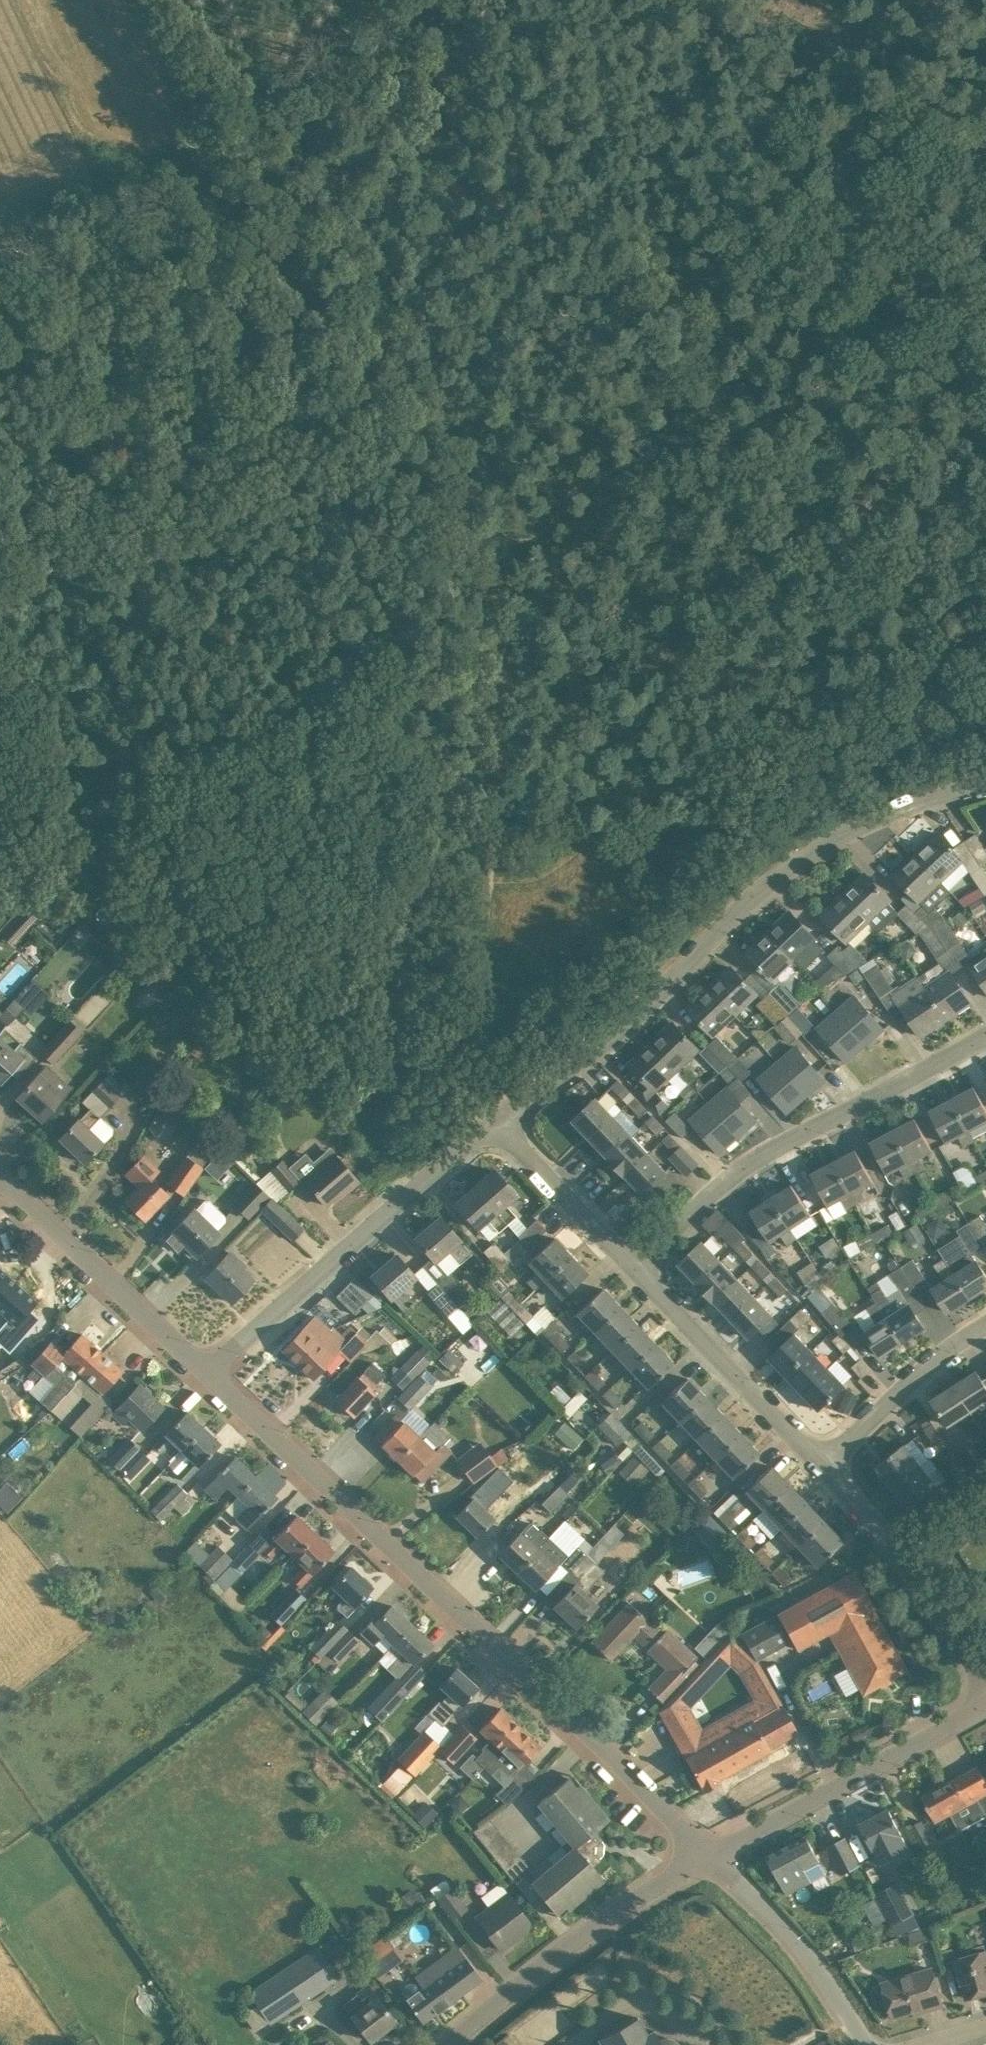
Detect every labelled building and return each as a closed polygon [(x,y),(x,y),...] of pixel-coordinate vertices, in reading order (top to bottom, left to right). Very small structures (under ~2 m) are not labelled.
[(906,851),(936,833),(928,819),(898,837),(906,851)] [(916,853),(949,888),(969,869),(964,860),(938,832),(916,853)] [(976,833),(965,840),(982,866),(985,863),(985,848),(976,833)] [(923,904),(931,912),(953,891),(949,888),(916,853),(894,874),(910,890),(902,897),(907,903),(915,911),(923,904)] [(983,867),(973,873),(985,893),(985,871),(983,867)] [(880,931),(899,913),(898,911),(898,912),(889,902),(892,900),(866,873),(844,893),(869,921),(875,927),(876,927),(880,931)] [(30,893),(24,883),(16,888),(22,898),(30,893)] [(821,914),(847,941),(869,921),(844,893),(821,914)] [(981,897),(969,905),(976,914),(985,907),(985,904),(981,897)] [(917,933),(920,931),(930,926),(915,911),(907,903),(898,911),(899,913),(917,933)] [(15,914),(0,931),(0,933),(11,944),(28,926),(34,919),(22,907),(15,914)] [(768,931),(793,957),(799,964),(804,968),(825,948),(814,937),(815,936),(790,910),(768,931)] [(969,919),(963,910),(953,916),(959,926),(969,919)] [(962,942),(946,917),(933,924),(950,950),(962,942)] [(930,926),(920,931),(937,958),(950,950),(933,924),(930,926)] [(799,964),(793,957),(768,931),(746,952),(771,978),(777,985),(781,981),(799,964)] [(32,934),(20,946),(35,960),(47,949),(32,934)] [(123,958),(105,942),(92,957),(111,973),(123,958)] [(852,942),(841,952),(856,968),(859,966),(868,961),(855,946),(856,946),(852,942)] [(846,974),(856,968),(841,952),(836,947),(828,955),(846,974)] [(972,967),(985,987),(985,947),(968,959),(973,966),(972,967)] [(874,957),(868,961),(859,966),(880,996),(892,988),(894,987),(874,957)] [(920,979),(926,987),(946,1018),(971,1001),(951,971),(947,973),(942,964),(920,979)] [(732,966),(710,987),(735,1013),(755,994),(732,966)] [(849,974),(855,983),(865,977),(859,968),(849,974)] [(822,988),(833,982),(825,972),(816,980),(822,988)] [(892,988),(901,1004),(921,1035),(946,1018),(926,987),(920,979),(919,979),(917,975),(900,986),(899,984),(894,987),(892,988)] [(168,991),(151,976),(147,980),(137,987),(138,999),(149,1005),(150,1004),(154,1007),(168,991)] [(32,979),(20,1004),(37,1011),(48,986),(32,979)] [(771,991),(791,1012),(801,1002),(781,981),(777,985),(771,991)] [(710,987),(688,1008),(712,1034),(735,1013),(710,987)] [(788,1015),(791,1012),(771,991),(757,1004),(777,1025),(788,1015)] [(857,996),(838,1012),(866,1045),(885,1028),(857,996)] [(0,1013),(0,1018),(8,1024),(23,1006),(13,998),(8,1004),(4,1008),(0,1013)] [(191,1024),(197,1014),(187,1008),(184,1013),(186,1021),(191,1024)] [(838,1012),(819,1029),(847,1061),(866,1045),(838,1012)] [(777,1025),(791,1041),(802,1032),(788,1015),(777,1025)] [(70,1019),(41,1050),(53,1062),(82,1031),(70,1019)] [(673,1021),(652,1042),(676,1068),(697,1048),(673,1021)] [(4,1027),(0,1031),(0,1083),(1,1083),(24,1058),(14,1049),(21,1042),(4,1027)] [(199,1027),(194,1033),(199,1037),(204,1031),(199,1027)] [(708,1044),(715,1051),(728,1065),(729,1066),(738,1057),(717,1035),(708,1044)] [(202,1059),(209,1049),(196,1040),(189,1050),(202,1059)] [(661,1113),(670,1104),(654,1088),(676,1068),(652,1042),(630,1063),(644,1079),(636,1087),(661,1113)] [(798,1047),(779,1063),(807,1096),(826,1079),(798,1047)] [(738,1057),(729,1066),(738,1076),(748,1067),(738,1057)] [(779,1063),(760,1080),(788,1112),(807,1096),(779,1063)] [(42,1120),(71,1088),(46,1065),(16,1097),(42,1120)] [(676,1068),(683,1075),(686,1072),(679,1065),(676,1068)] [(730,1083),(738,1076),(729,1066),(728,1065),(720,1072),(730,1083)] [(85,1161),(92,1154),(112,1133),(113,1127),(100,1115),(121,1093),(117,1089),(125,1079),(114,1069),(91,1093),(97,1098),(60,1138),(85,1161)] [(698,1089),(704,1083),(697,1075),(691,1081),(698,1089)] [(738,1076),(730,1083),(728,1085),(729,1087),(741,1100),(751,1091),(742,1080),(738,1076)] [(612,1086),(624,1098),(631,1091),(619,1079),(612,1086)] [(696,1089),(690,1082),(685,1086),(680,1091),(687,1099),(696,1090),(696,1089)] [(968,1128),(985,1119),(985,1108),(975,1086),(952,1098),(968,1128)] [(729,1087),(710,1103),(739,1136),(758,1120),(741,1100),(729,1087)] [(629,1104),(641,1116),(648,1109),(636,1097),(629,1104)] [(945,1141),(958,1134),(964,1145),(974,1140),(968,1128),(952,1098),(930,1110),(945,1141)] [(593,1138),(600,1131),(615,1117),(622,1110),(615,1102),(608,1110),(597,1099),(575,1120),(593,1138)] [(710,1103),(691,1119),(720,1153),(739,1136),(744,1143),(745,1143),(739,1136),(710,1103)] [(150,1124),(158,1134),(171,1133),(176,1122),(169,1111),(155,1112),(150,1124)] [(666,1119),(683,1137),(692,1128),(676,1111),(666,1119)] [(646,1121),(658,1134),(665,1127),(653,1115),(646,1121)] [(593,1138),(610,1156),(632,1135),(615,1117),(600,1131),(593,1138)] [(893,1129),(916,1171),(926,1166),(920,1154),(932,1148),(916,1117),(893,1129)] [(906,1177),(916,1171),(893,1129),(871,1142),(886,1172),(900,1165),(906,1177)] [(234,1155),(248,1140),(237,1130),(223,1145),(234,1155)] [(676,1162),(688,1174),(700,1163),(686,1149),(681,1144),(670,1132),(663,1139),(674,1151),(669,1155),(676,1162)] [(632,1135),(610,1156),(627,1174),(649,1153),(632,1135)] [(866,1198),(860,1187),(872,1181),(857,1149),(834,1161),(857,1203),(866,1198)] [(215,1155),(228,1167),(233,1161),(220,1150),(215,1155)] [(302,1177),(312,1189),(325,1204),(343,1188),(346,1191),(358,1181),(332,1151),(302,1177)] [(644,1193),(667,1171),(649,1153),(627,1174),(644,1193)] [(186,1155),(167,1182),(184,1194),(203,1167),(186,1155)] [(300,1182),(282,1160),(260,1178),(257,1182),(256,1181),(255,1181),(271,1197),(276,1201),(300,1182)] [(828,1204),(840,1198),(846,1209),(857,1203),(834,1161),(812,1173),(828,1204)] [(127,1201),(145,1218),(167,1192),(149,1176),(151,1173),(139,1162),(128,1174),(141,1186),(127,1201)] [(494,1169),(475,1185),(508,1221),(516,1215),(506,1203),(516,1194),(494,1169)] [(975,1175),(981,1185),(985,1182),(985,1169),(975,1175)] [(271,1197),(255,1181),(234,1204),(248,1217),(269,1195),(271,1197)] [(771,1197),(777,1206),(797,1238),(798,1237),(791,1227),(810,1215),(792,1184),(771,1197)] [(456,1203),(462,1210),(478,1228),(488,1219),(497,1230),(508,1221),(475,1185),(456,1203)] [(948,1191),(931,1200),(936,1209),(953,1200),(948,1191)] [(262,1210),(278,1225),(293,1239),(304,1228),(276,1202),(276,1201),(271,1197),(273,1199),(262,1210)] [(771,1241),(782,1234),(788,1244),(797,1238),(777,1206),(771,1197),(751,1211),(771,1241)] [(195,1254),(197,1255),(219,1232),(217,1230),(226,1221),(226,1216),(209,1201),(205,1200),(196,1209),(194,1207),(165,1238),(178,1250),(181,1247),(192,1258),(195,1254)] [(936,1209),(931,1200),(916,1208),(921,1217),(936,1209)] [(968,1222),(985,1247),(985,1246),(985,1221),(981,1213),(968,1222)] [(415,1238),(436,1262),(449,1251),(460,1263),(472,1252),(441,1216),(415,1238)] [(529,1244),(531,1242),(546,1229),(537,1218),(519,1234),(529,1244)] [(746,1237),(742,1233),(729,1218),(718,1229),(735,1247),(742,1241),(746,1237)] [(964,1289),(970,1297),(985,1287),(985,1274),(973,1254),(985,1247),(968,1222),(957,1229),(960,1234),(938,1248),(945,1258),(964,1289)] [(877,1241),(894,1231),(889,1223),(872,1233),(877,1241)] [(926,1237),(918,1223),(903,1231),(911,1245),(926,1237)] [(877,1241),(872,1233),(857,1241),(862,1250),(877,1241)] [(521,1238),(513,1245),(519,1253),(529,1244),(519,1234),(518,1235),(521,1238)] [(834,1236),(819,1245),(827,1257),(842,1248),(834,1236)] [(527,1281),(535,1289),(571,1255),(554,1237),(529,1261),(538,1271),(527,1281)] [(500,1269),(510,1260),(494,1241),(483,1250),(500,1269)] [(735,1247),(747,1259),(754,1252),(742,1241),(735,1247)] [(698,1281),(706,1275),(721,1260),(703,1242),(681,1263),(698,1281)] [(245,1265),(230,1251),(206,1276),(232,1301),(253,1279),(242,1268),(245,1265)] [(402,1287),(415,1276),(415,1275),(397,1254),(371,1276),(378,1283),(401,1310),(414,1300),(402,1287)] [(535,1289),(546,1279),(563,1296),(588,1273),(571,1255),(535,1289)] [(887,1262),(893,1271),(901,1266),(896,1257),(887,1262)] [(772,1271),(759,1258),(752,1264),(765,1278),(772,1271)] [(832,1258),(830,1260),(819,1270),(825,1279),(840,1266),(832,1258)] [(901,1266),(918,1291),(929,1283),(913,1258),(901,1266)] [(946,1281),(934,1289),(948,1311),(970,1297),(964,1289),(945,1258),(935,1265),(946,1281)] [(721,1260),(706,1275),(698,1281),(715,1299),(738,1278),(721,1260)] [(873,1292),(898,1332),(903,1340),(925,1326),(906,1298),(918,1291),(901,1266),(893,1271),(889,1273),(899,1288),(888,1295),(883,1286),(873,1292)] [(17,1324),(37,1302),(0,1269),(0,1309),(17,1324)] [(825,1279),(819,1270),(805,1282),(813,1291),(820,1285),(819,1284),(825,1279)] [(448,1273),(438,1283),(458,1306),(459,1306),(469,1297),(448,1273)] [(336,1295),(353,1312),(360,1304),(368,1312),(384,1304),(372,1292),(355,1276),(336,1295)] [(781,1296),(789,1289),(777,1276),(769,1284),(781,1296)] [(738,1278),(715,1299),(732,1317),(754,1296),(738,1278)] [(449,1314),(458,1306),(438,1283),(437,1282),(428,1290),(426,1291),(447,1315),(449,1314)] [(841,1332),(852,1345),(853,1345),(845,1336),(856,1326),(820,1285),(813,1291),(808,1295),(841,1332)] [(578,1311),(596,1330),(620,1306),(602,1287),(578,1311)] [(514,1309),(522,1302),(510,1289),(502,1296),(514,1309)] [(903,1340),(898,1332),(873,1292),(872,1293),(878,1302),(868,1308),(877,1323),(865,1330),(881,1355),(903,1340)] [(732,1317),(750,1336),(771,1314),(754,1296),(732,1317)] [(514,1309),(524,1321),(533,1314),(522,1302),(514,1309)] [(596,1330),(613,1348),(638,1325),(620,1306),(596,1330)] [(792,1317),(801,1327),(811,1317),(802,1307),(792,1317)] [(283,1349),(298,1364),(330,1331),(315,1315),(283,1349)] [(541,1329),(549,1337),(556,1330),(561,1326),(553,1318),(544,1326),(541,1329)] [(384,1325),(378,1331),(389,1341),(398,1338),(384,1325)] [(631,1367),(648,1350),(656,1343),(638,1325),(613,1348),(631,1367)] [(332,1328),(330,1331),(298,1364),(313,1378),(339,1350),(351,1361),(363,1349),(364,1350),(390,1342),(376,1329),(366,1340),(357,1331),(347,1342),(332,1328)] [(549,1337),(562,1351),(570,1344),(556,1330),(549,1337)] [(769,1356),(786,1374),(812,1349),(795,1332),(769,1356)] [(845,1352),(852,1345),(841,1332),(833,1339),(845,1352)] [(41,1399),(50,1409),(59,1399),(61,1397),(64,1394),(95,1358),(102,1351),(81,1333),(67,1349),(53,1337),(31,1363),(45,1375),(53,1366),(65,1376),(57,1384),(55,1382),(41,1399)] [(656,1343),(648,1350),(631,1367),(640,1376),(649,1386),(674,1363),(656,1343)] [(464,1361),(449,1347),(439,1358),(455,1372),(464,1361)] [(812,1349),(786,1374),(803,1391),(829,1367),(812,1349)] [(413,1377),(429,1359),(418,1350),(402,1367),(413,1377)] [(568,1357),(581,1369),(588,1362),(575,1350),(568,1357)] [(52,1407),(53,1408),(57,1403),(64,1410),(80,1392),(91,1403),(123,1370),(102,1351),(95,1358),(64,1394),(65,1395),(63,1398),(61,1397),(59,1399),(59,1400),(52,1407)] [(872,1369),(862,1357),(853,1365),(863,1377),(864,1376),(871,1370),(872,1369)] [(372,1361),(365,1368),(336,1399),(353,1416),(377,1392),(372,1387),(385,1373),(372,1361)] [(32,1386),(40,1371),(31,1366),(23,1381),(32,1386)] [(426,1366),(420,1373),(398,1396),(409,1407),(437,1377),(426,1366)] [(585,1374),(598,1388),(605,1381),(592,1367),(585,1374)] [(829,1367),(803,1391),(820,1409),(846,1385),(829,1367)] [(961,1394),(982,1429),(985,1427),(985,1384),(978,1371),(955,1386),(961,1394)] [(687,1377),(680,1384),(663,1401),(681,1420),(706,1396),(687,1377)] [(128,1416),(142,1428),(163,1406),(139,1384),(112,1413),(123,1422),(128,1416)] [(982,1429),(961,1394),(955,1386),(933,1400),(948,1422),(960,1414),(973,1435),(982,1429)] [(616,1407),(623,1400),(620,1397),(611,1387),(603,1394),(616,1407)] [(706,1396),(681,1420),(698,1438),(723,1415),(706,1396)] [(204,1426),(187,1410),(158,1444),(163,1449),(173,1439),(183,1448),(204,1426)] [(435,1421),(420,1435),(397,1413),(375,1435),(382,1443),(399,1459),(435,1421)] [(616,1443),(629,1431),(612,1413),(599,1425),(616,1443)] [(723,1415),(698,1438),(716,1457),(741,1433),(723,1415)] [(926,1428),(934,1422),(931,1417),(922,1423),(926,1428)] [(435,1421),(399,1459),(414,1474),(414,1473),(422,1481),(448,1448),(443,1443),(450,1436),(435,1421)] [(635,1427),(647,1440),(654,1433),(642,1421),(635,1427)] [(934,1422),(926,1428),(935,1443),(943,1437),(934,1422)] [(204,1426),(183,1448),(193,1457),(179,1472),(186,1479),(221,1442),(204,1426)] [(584,1437),(577,1430),(567,1441),(575,1447),(584,1437)] [(741,1433),(716,1457),(734,1476),(759,1452),(741,1433)] [(110,1460),(105,1465),(115,1475),(118,1471),(118,1470),(139,1447),(131,1438),(109,1459),(110,1460)] [(672,1453),(659,1439),(652,1446),(665,1459),(672,1453)] [(665,1469),(639,1442),(632,1449),(657,1476),(665,1469)] [(893,1486),(921,1464),(905,1444),(877,1466),(893,1486)] [(985,1488),(985,1475),(984,1472),(967,1444),(953,1453),(952,1451),(962,1468),(962,1467),(978,1493),(985,1488)] [(141,1477),(135,1472),(150,1458),(139,1447),(118,1470),(118,1471),(132,1486),(141,1477)] [(597,1457),(603,1467),(608,1474),(621,1461),(618,1457),(612,1447),(597,1457)] [(962,1468),(952,1451),(944,1456),(954,1472),(962,1468)] [(474,1481),(498,1463),(489,1452),(465,1469),(474,1481)] [(234,1455),(205,1487),(217,1498),(229,1485),(238,1494),(226,1507),(256,1476),(234,1455)] [(641,1477),(649,1469),(634,1455),(621,1469),(633,1481),(639,1475),(641,1477)] [(670,1464),(682,1478),(690,1471),(678,1458),(670,1464)] [(909,1507),(937,1484),(921,1464),(893,1486),(909,1507)] [(764,1508),(789,1484),(771,1465),(746,1489),(764,1508)] [(277,1496),(256,1476),(226,1507),(248,1527),(277,1496)] [(504,1486),(493,1476),(456,1514),(478,1536),(495,1519),(483,1508),(504,1486)] [(701,1497),(708,1490),(695,1476),(688,1483),(701,1497)] [(165,1513),(187,1491),(178,1483),(157,1505),(165,1513)] [(550,1510),(567,1492),(560,1484),(542,1502),(550,1510)] [(807,1503),(789,1484),(764,1508),(782,1527),(807,1503)] [(0,1489),(0,1504),(6,1511),(14,1504),(0,1489)] [(718,1515),(731,1529),(739,1521),(734,1517),(746,1506),(737,1497),(718,1515)] [(974,1508),(985,1530),(985,1502),(974,1508)] [(807,1503),(782,1527),(800,1545),(824,1521),(807,1503)] [(710,1545),(724,1531),(705,1511),(691,1525),(710,1545)] [(282,1545),(293,1555),(308,1539),(315,1532),(296,1514),(264,1548),(272,1556),(282,1545)] [(549,1536),(523,1564),(517,1571),(536,1589),(556,1567),(560,1563),(569,1572),(586,1553),(593,1545),(565,1519),(549,1536)] [(531,1520),(520,1532),(520,1531),(498,1554),(517,1571),(523,1564),(549,1536),(531,1520)] [(824,1521),(800,1545),(818,1564),(843,1540),(824,1521)] [(744,1528),(736,1535),(748,1548),(756,1541),(744,1528)] [(294,1576),(302,1584),(334,1550),(315,1532),(308,1539),(293,1555),(304,1566),(294,1576)] [(695,1552),(700,1539),(685,1533),(680,1546),(695,1552)] [(195,1540),(187,1549),(184,1551),(192,1558),(199,1565),(201,1563),(209,1554),(195,1540)] [(597,1541),(593,1545),(586,1553),(595,1561),(606,1549),(597,1541)] [(249,1544),(234,1560),(232,1562),(242,1571),(258,1554),(249,1544)] [(232,1562),(234,1560),(218,1545),(209,1554),(201,1563),(217,1578),(232,1562)] [(754,1553),(764,1564),(766,1567),(774,1559),(762,1546),(754,1553)] [(585,1593),(606,1571),(595,1561),(586,1553),(569,1572),(550,1591),(559,1599),(553,1605),(576,1627),(597,1604),(585,1593)] [(231,1585),(241,1575),(231,1564),(216,1579),(226,1590),(231,1585)] [(779,1565),(777,1566),(771,1572),(784,1585),(792,1578),(779,1565)] [(351,1566),(333,1584),(345,1595),(336,1605),(348,1616),(357,1607),(355,1605),(372,1586),(351,1566)] [(855,1571),(779,1612),(797,1646),(828,1630),(863,1694),(907,1669),(873,1606),(874,1606),(855,1571)] [(306,1597),(296,1588),(281,1603),(291,1612),(306,1597)] [(229,1603),(229,1604),(232,1607),(237,1612),(248,1602),(239,1593),(229,1603)] [(665,1703),(700,1664),(696,1659),(697,1658),(666,1628),(661,1634),(627,1602),(591,1641),(610,1659),(634,1634),(649,1648),(648,1649),(668,1667),(648,1688),(661,1700),(662,1699),(665,1702),(664,1703),(665,1703)] [(281,1622),(291,1612),(281,1603),(271,1613),(281,1622)] [(363,1632),(374,1642),(385,1652),(412,1623),(392,1604),(374,1623),(373,1621),(363,1632)] [(312,1646),(321,1655),(315,1661),(316,1663),(348,1629),(339,1620),(312,1646)] [(412,1623),(385,1652),(378,1659),(390,1670),(405,1655),(413,1663),(415,1661),(432,1643),(412,1623)] [(360,1641),(348,1629),(316,1663),(328,1675),(360,1641)] [(756,1657),(729,1633),(714,1649),(731,1665),(740,1674),(756,1657)] [(396,1676),(374,1699),(388,1712),(410,1689),(426,1672),(415,1661),(413,1663),(399,1679),(396,1676)] [(456,1666),(440,1684),(449,1693),(441,1702),(440,1700),(429,1711),(443,1724),(453,1713),(452,1711),(460,1703),(462,1705),(478,1686),(456,1666)] [(783,1706),(773,1688),(745,1704),(754,1721),(685,1759),(704,1790),(703,1790),(704,1791),(720,1782),(719,1781),(717,1778),(770,1749),(769,1747),(797,1731),(783,1706)] [(305,1704),(301,1710),(315,1722),(328,1706),(313,1695),(305,1704)] [(466,1768),(474,1776),(484,1765),(520,1725),(500,1707),(479,1729),(488,1738),(480,1746),(483,1749),(466,1768)] [(329,1717),(320,1726),(329,1734),(338,1725),(329,1717)] [(541,1746),(520,1725),(484,1765),(502,1782),(517,1765),(520,1768),(541,1746)] [(460,1727),(443,1746),(454,1755),(471,1737),(460,1727)] [(399,1759),(414,1774),(441,1745),(425,1731),(399,1759)] [(400,1764),(390,1774),(403,1786),(413,1775),(400,1764)] [(936,1821),(951,1813),(960,1828),(985,1814),(985,1776),(983,1771),(983,1772),(979,1765),(922,1796),(936,1821)] [(559,1916),(604,1878),(601,1875),(592,1865),(600,1858),(597,1855),(600,1852),(601,1844),(598,1841),(602,1838),(595,1829),(609,1818),(601,1809),(571,1774),(538,1802),(572,1843),(572,1848),(531,1882),(525,1875),(532,1870),(490,1817),(473,1831),(531,1902),(540,1894),(559,1916)] [(508,1804),(520,1792),(524,1787),(513,1776),(496,1793),(508,1804)] [(425,1825),(437,1812),(425,1800),(412,1814),(425,1825)] [(864,1821),(861,1823),(879,1861),(907,1846),(889,1808),(873,1817),(872,1814),(863,1819),(864,1821)] [(922,1818),(916,1821),(909,1825),(928,1859),(941,1852),(922,1818)] [(767,1855),(772,1864),(787,1892),(812,1880),(826,1872),(820,1860),(807,1835),(767,1855)] [(846,1837),(829,1846),(843,1873),(860,1864),(846,1837)] [(900,1879),(876,1892),(878,1896),(889,1917),(898,1932),(913,1924),(908,1915),(916,1911),(900,1879)] [(488,1905),(475,1915),(500,1949),(533,1925),(500,1881),(480,1896),(488,1905)] [(468,1907),(451,1886),(436,1898),(453,1919),(468,1907)] [(406,1913),(424,1899),(420,1894),(416,1897),(410,1889),(395,1900),(402,1908),(406,1913)] [(889,1917),(878,1896),(862,1904),(874,1925),(889,1917)] [(914,1943),(936,1935),(932,1924),(910,1931),(914,1943)] [(394,1946),(385,1935),(360,1953),(369,1965),(394,1946)] [(860,1935),(851,1939),(856,1952),(865,1949),(860,1935)] [(426,1984),(406,1999),(423,2022),(482,1978),(458,1945),(418,1973),(426,1984)] [(379,1974),(401,1956),(394,1948),(373,1966),(379,1974)] [(956,1961),(967,1997),(985,1992),(985,1952),(956,1961)] [(252,1991),(260,2003),(245,2013),(255,2029),(324,1985),(306,1956),(252,1991)] [(889,2002),(893,2015),(921,2007),(922,2011),(944,2004),(934,1966),(883,1982),(883,1984),(874,1987),(872,1991),(875,2002),(880,2004),(889,2002)] [(945,1969),(949,1980),(954,1978),(955,1978),(952,1966),(945,1969)] [(344,2005),(352,2016),(370,2040),(396,2020),(369,1986),(344,2005)] [(679,2044),(678,2043),(676,2041),(674,2039),(672,2038),(670,2037),(667,2037),(665,2037),(662,2038),(659,2039),(654,2029),(646,2034),(637,2016),(599,2037),(603,2044),(679,2044)]
